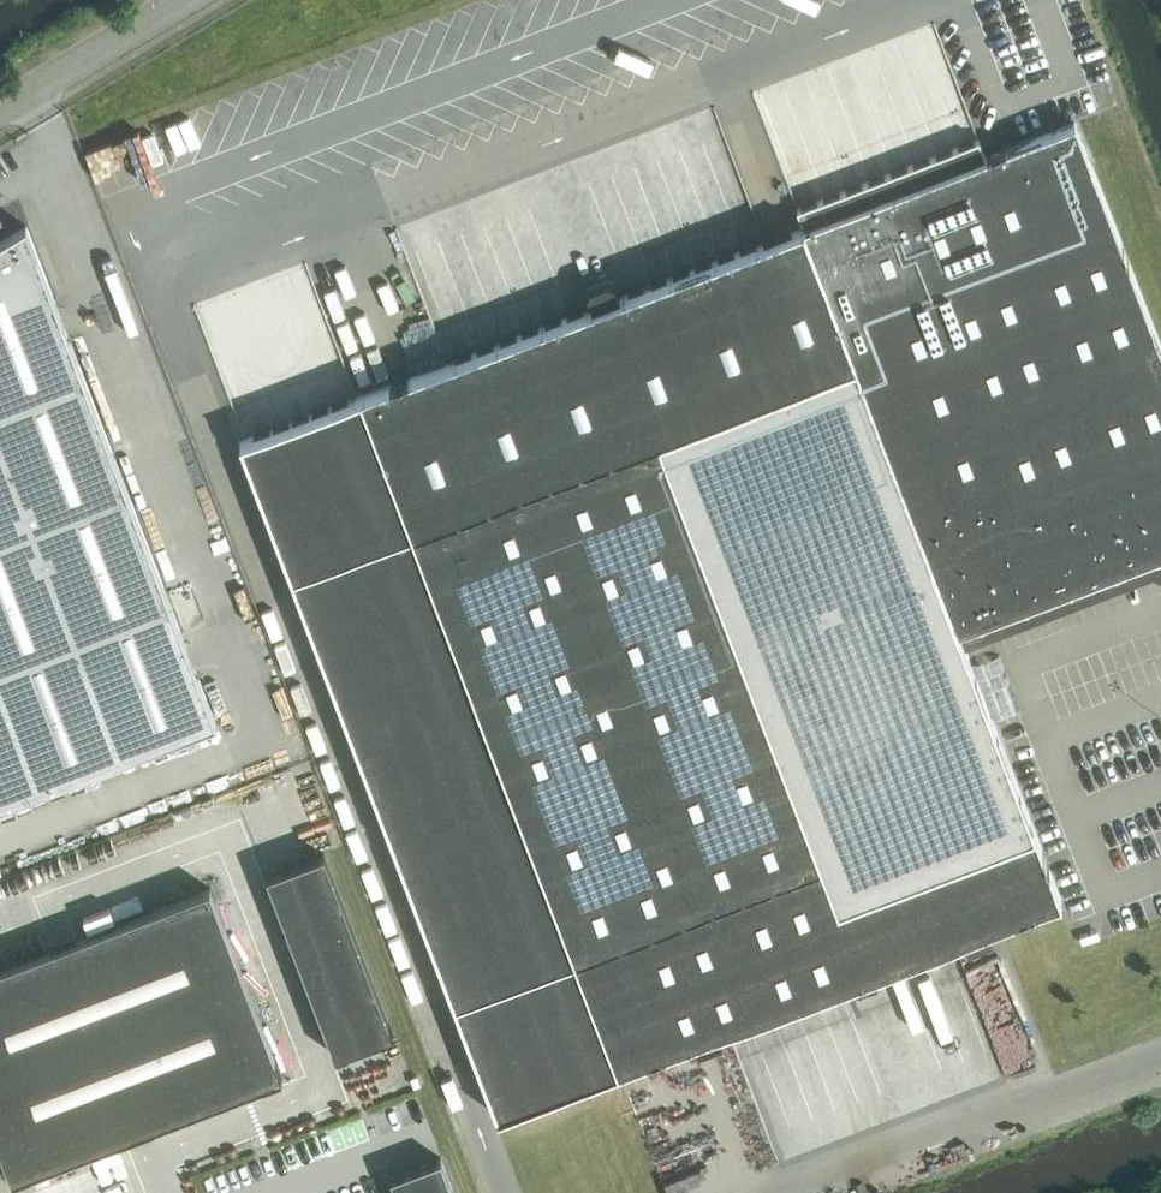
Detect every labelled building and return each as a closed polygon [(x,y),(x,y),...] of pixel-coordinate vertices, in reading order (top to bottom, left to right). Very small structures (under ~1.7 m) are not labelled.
[(240,440),(498,1115),(692,1041),(718,1031),(850,981),(853,989),(860,992),(878,986),(881,979),(877,970),(962,938),(988,928),(1062,900),(965,646),(959,631),(1160,554),(1160,347),(1075,122),(987,156),(979,138),(797,208),(804,225),(790,230),(765,240),(620,296),(615,282),(609,280),(590,286),(588,293),(593,306),(240,440)] [(27,223),(0,240),(0,796),(214,717),(27,223)] [(383,1037),(325,850),(266,869),(323,1055),(383,1037)] [(282,1075),(210,886),(0,966),(0,1146),(13,1179),(282,1075)] [(441,1157),(392,1175),(399,1192),(455,1192),(441,1157)]
